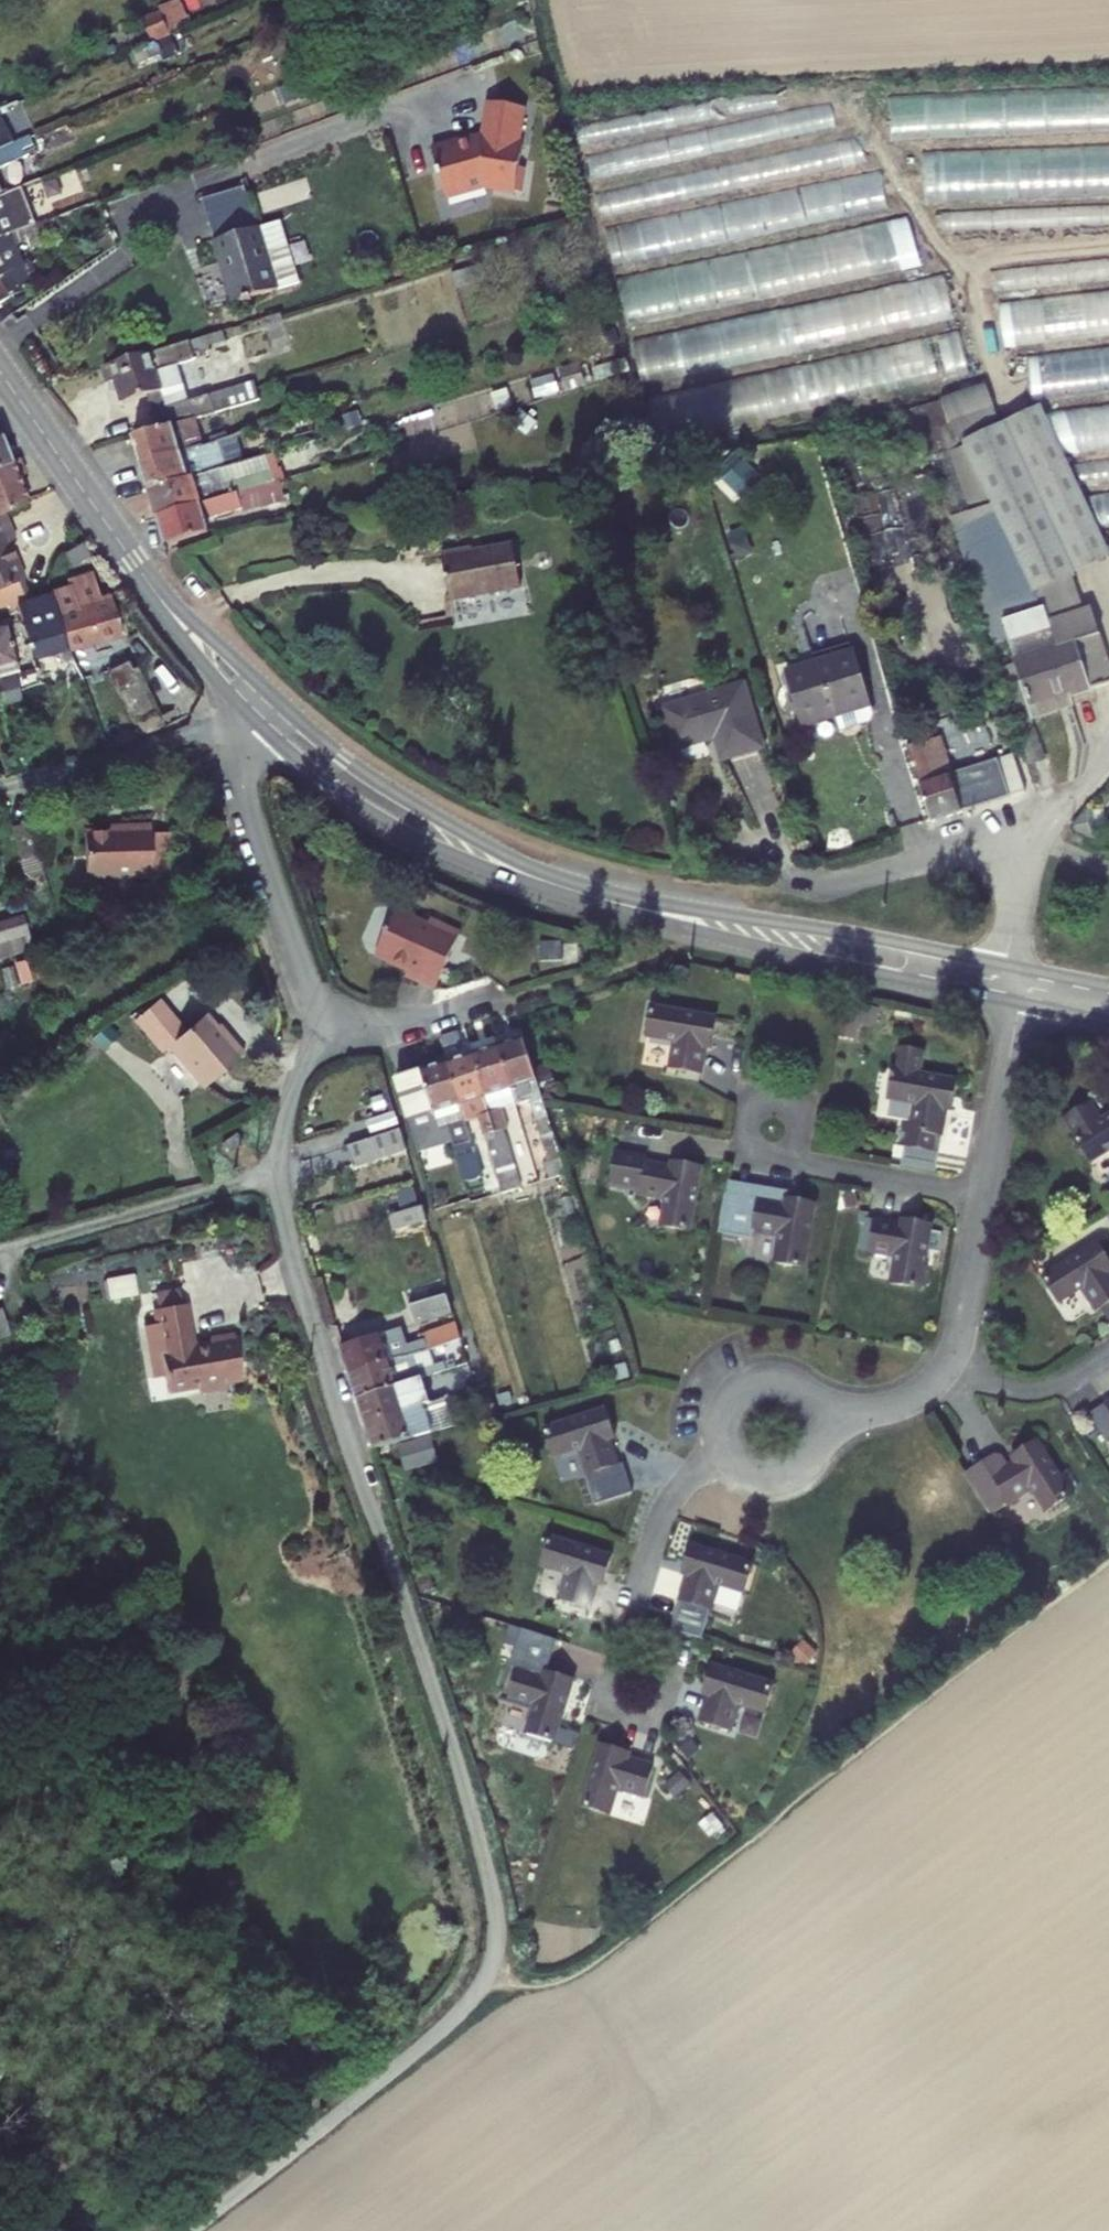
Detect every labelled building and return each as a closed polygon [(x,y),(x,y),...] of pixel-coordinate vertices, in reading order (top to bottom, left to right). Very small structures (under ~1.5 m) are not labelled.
[(162,14),(144,20),(154,43),(171,35),(162,14)] [(158,45),(137,55),(141,65),(162,56),(158,45)] [(893,135),(933,136),(935,100),(895,99),(893,135)] [(519,144),(524,108),(488,103),(483,138),(472,141),(473,144),(460,148),(458,143),(433,149),(439,172),(438,172),(440,179),(441,178),(447,197),(486,187),(517,191),(520,167),(523,144),(519,144)] [(13,141),(27,134),(14,108),(0,114),(0,115),(8,130),(9,131),(13,141)] [(15,144),(13,141),(9,131),(0,135),(0,151),(15,144)] [(29,155),(23,141),(15,144),(0,151),(0,169),(29,155)] [(520,167),(517,191),(523,192),(526,168),(520,167)] [(80,171),(49,182),(52,190),(82,179),(80,171)] [(804,222),(891,205),(884,172),(797,190),(804,222)] [(13,192),(19,206),(46,196),(41,181),(13,192)] [(833,266),(836,279),(919,264),(910,218),(819,234),(825,268),(833,266)] [(666,222),(613,224),(614,257),(668,255),(666,222)] [(278,223),(215,242),(224,274),(234,305),(298,285),(284,242),(278,223)] [(0,238),(0,306),(37,281),(27,265),(24,267),(10,235),(5,236),(0,238)] [(453,275),(457,289),(486,281),(482,266),(453,275)] [(1001,299),(1003,341),(1099,337),(1097,295),(1001,299)] [(842,337),(859,314),(841,300),(829,316),(835,320),(829,327),(842,337)] [(262,320),(265,328),(283,322),(281,314),(262,320)] [(115,382),(122,405),(147,397),(157,431),(169,428),(260,401),(258,395),(255,384),(191,402),(167,409),(156,373),(178,367),(197,360),(196,357),(212,351),(211,346),(228,341),(225,330),(104,367),(109,383),(115,382)] [(638,369),(647,368),(647,377),(702,375),(700,336),(637,339),(638,369)] [(924,340),(926,372),(964,370),(963,338),(924,340)] [(1082,351),(1029,356),(1033,395),(1086,390),(1082,351)] [(616,363),(595,369),(598,380),(619,374),(616,363)] [(579,365),(562,370),(567,389),(584,384),(579,365)] [(156,373),(167,409),(191,402),(178,367),(156,373)] [(550,375),(525,383),(530,399),(555,393),(550,375)] [(912,408),(930,455),(953,446),(947,429),(996,411),(984,381),(912,408)] [(1034,592),(1108,557),(1108,556),(1040,406),(964,441),(1034,592)] [(534,421),(521,412),(514,423),(527,432),(534,421)] [(132,438),(140,466),(218,442),(238,436),(234,422),(172,440),(169,428),(157,431),(132,438)] [(9,464),(0,441),(0,467),(9,464)] [(140,466),(148,492),(186,481),(226,469),(218,442),(140,466)] [(236,494),(255,489),(278,481),(284,479),(280,468),(278,469),(274,454),(226,469),(186,481),(148,492),(156,519),(236,494)] [(24,475),(18,461),(9,464),(0,467),(0,514),(5,512),(26,504),(16,479),(24,475)] [(278,481),(255,489),(236,494),(156,519),(164,547),(186,540),(206,533),(204,526),(202,519),(240,509),(259,503),(260,508),(285,502),(278,481)] [(242,514),(240,509),(202,519),(204,526),(242,514)] [(5,512),(0,514),(0,589),(26,578),(11,542),(16,541),(5,512)] [(472,549),(443,554),(450,601),(521,587),(513,546),(473,554),(472,549)] [(67,582),(69,588),(51,596),(67,650),(118,636),(107,600),(99,602),(90,576),(67,582)] [(60,653),(62,662),(71,659),(67,650),(51,596),(15,607),(21,628),(30,662),(60,653)] [(1050,621),(1045,608),(1026,613),(1002,621),(1010,642),(1035,718),(1056,711),(1053,703),(1067,698),(1108,683),(1108,663),(1090,609),(1050,621)] [(30,662),(21,628),(0,634),(0,670),(30,662)] [(873,715),(867,697),(853,651),(786,671),(802,728),(836,717),(840,731),(870,721),(873,715)] [(143,736),(158,730),(154,722),(159,718),(135,669),(131,671),(124,658),(121,660),(123,664),(112,669),(107,676),(138,735),(143,736)] [(25,678),(33,705),(49,701),(41,673),(25,678)] [(714,739),(722,761),(763,749),(744,683),(662,707),(675,750),(714,739)] [(1053,703),(1056,711),(1070,706),(1067,698),(1053,703)] [(1022,730),(1033,763),(1048,758),(1037,725),(1022,730)] [(938,739),(934,740),(932,734),(906,741),(933,821),(958,813),(958,811),(1026,789),(1014,755),(950,775),(938,739)] [(1076,833),(1092,838),(1087,810),(1074,822),(1076,833)] [(21,859),(40,854),(30,821),(11,826),(21,859)] [(170,832),(151,832),(151,823),(123,824),(123,829),(109,830),(83,831),(84,878),(151,876),(152,872),(171,871),(170,832)] [(377,955),(408,970),(406,974),(435,986),(461,934),(430,920),(428,925),(397,911),(377,955)] [(32,948),(23,916),(0,922),(0,957),(32,948)] [(159,999),(132,1020),(159,1052),(166,1046),(202,1088),(244,1053),(233,1039),(228,1042),(216,1027),(204,1014),(185,1030),(159,999)] [(706,1047),(712,1048),(717,1018),(651,1007),(646,1036),(675,1042),(669,1068),(701,1074),(706,1047)] [(219,1024),(216,1027),(228,1042),(233,1039),(219,1024)] [(440,1040),(458,1035),(457,1030),(438,1036),(440,1040)] [(497,1133),(472,1054),(465,1057),(458,1035),(440,1040),(447,1063),(465,1121),(480,1116),(483,1124),(486,1136),(497,1133)] [(550,1178),(566,1173),(545,1105),(524,1038),(498,1046),(515,1105),(531,1100),(549,1162),(545,1163),(550,1178)] [(508,1130),(502,1109),(515,1105),(498,1046),(472,1054),(497,1133),(486,1136),(503,1194),(521,1187),(505,1131),(508,1130)] [(925,1051),(902,1047),(897,1071),(894,1071),(888,1101),(915,1106),(910,1130),(903,1129),(899,1147),(906,1148),(933,1153),(935,1138),(942,1139),(947,1112),(953,1113),(958,1082),(920,1076),(925,1051)] [(420,1071),(438,1130),(448,1126),(455,1148),(471,1143),(467,1128),(465,1121),(447,1063),(420,1071)] [(541,1087),(552,1082),(547,1068),(537,1070),(541,1087)] [(420,1154),(436,1149),(424,1109),(414,1073),(397,1078),(409,1114),(420,1154)] [(396,1110),(369,1119),(373,1133),(400,1124),(396,1110)] [(560,1132),(572,1128),(566,1111),(554,1115),(560,1132)] [(1074,1137),(1090,1162),(1108,1150),(1108,1114),(1074,1137)] [(467,1128),(483,1124),(480,1116),(465,1121),(467,1128)] [(402,1129),(348,1146),(355,1168),(408,1150),(402,1129)] [(221,1143),(229,1154),(244,1143),(236,1132),(221,1143)] [(936,1175),(942,1139),(935,1138),(933,1153),(906,1148),(902,1169),(936,1175)] [(471,1143),(455,1148),(465,1183),(482,1178),(471,1143)] [(702,1167),(673,1161),(672,1166),(645,1161),(645,1157),(613,1150),(607,1183),(640,1188),(638,1194),(667,1200),(661,1227),(691,1231),(702,1167)] [(723,1193),(753,1198),(755,1187),(725,1182),(723,1193)] [(751,1237),(752,1231),(779,1236),(775,1263),(805,1269),(817,1204),(801,1202),(801,1195),(793,1194),(755,1187),(753,1198),(723,1193),(721,1192),(714,1231),(751,1237)] [(844,1209),(858,1206),(855,1193),(842,1196),(844,1209)] [(425,1205),(390,1216),(394,1231),(429,1222),(425,1205)] [(932,1224),(902,1220),(901,1224),(875,1221),(869,1253),(896,1257),(891,1285),(921,1290),(928,1249),(940,1251),(943,1233),(931,1231),(932,1224)] [(1099,1243),(1043,1278),(1059,1304),(1083,1289),(1098,1312),(1108,1305),(1108,1259),(1099,1243)] [(106,1277),(110,1298),(139,1293),(135,1272),(106,1277)] [(182,1304),(179,1290),(154,1293),(157,1309),(182,1304)] [(448,1294),(410,1305),(417,1324),(454,1313),(448,1294)] [(13,1330),(5,1303),(0,1305),(0,1333),(13,1330)] [(186,1303),(182,1304),(157,1309),(154,1309),(156,1323),(153,1324),(155,1340),(148,1341),(154,1378),(165,1376),(168,1392),(198,1387),(200,1392),(226,1388),(225,1383),(241,1381),(233,1335),(209,1339),(209,1343),(194,1346),(186,1303)] [(426,1339),(408,1344),(403,1326),(341,1347),(350,1374),(392,1360),(410,1356),(413,1355),(462,1339),(457,1323),(424,1334),(426,1339)] [(153,1324),(145,1325),(148,1341),(155,1340),(153,1324)] [(413,1355),(410,1356),(392,1360),(350,1374),(359,1399),(420,1379),(413,1355)] [(607,1378),(629,1372),(625,1360),(603,1367),(607,1378)] [(433,1403),(425,1377),(420,1379),(359,1399),(367,1425),(433,1403)] [(459,1404),(456,1396),(433,1403),(367,1425),(375,1449),(432,1433),(427,1414),(459,1404)] [(620,1465),(613,1439),(617,1438),(608,1408),(545,1429),(554,1458),(581,1449),(589,1475),(620,1465)] [(1032,1490),(1047,1513),(1072,1497),(1037,1442),(1011,1458),(1014,1462),(1008,1466),(1001,1455),(995,1454),(964,1473),(986,1508),(1005,1497),(1009,1504),(1032,1490)] [(592,1609),(601,1583),(606,1584),(615,1555),(552,1536),(543,1565),(569,1574),(561,1599),(592,1609)] [(713,1610),(721,1585),(747,1593),(756,1564),(693,1544),(684,1574),(690,1575),(682,1601),(685,1602),(677,1630),(700,1637),(705,1639),(713,1610)] [(422,1592),(432,1588),(426,1572),(416,1575),(422,1592)] [(685,1602),(682,1601),(673,1629),(677,1630),(685,1602)] [(557,1741),(577,1678),(548,1670),(558,1638),(526,1628),(515,1665),(520,1667),(511,1698),(537,1706),(529,1732),(557,1741)] [(462,1676),(471,1660),(459,1654),(450,1670),(462,1676)] [(734,1730),(743,1704),(768,1712),(777,1683),(714,1664),(705,1693),(710,1695),(702,1720),(734,1730)] [(658,1764),(631,1755),(632,1751),(604,1742),(585,1805),(614,1814),(622,1788),(648,1795),(658,1764)] [(676,1799),(693,1785),(680,1771),(663,1784),(676,1799)] [(710,1837),(723,1825),(712,1813),(699,1824),(710,1837)]
